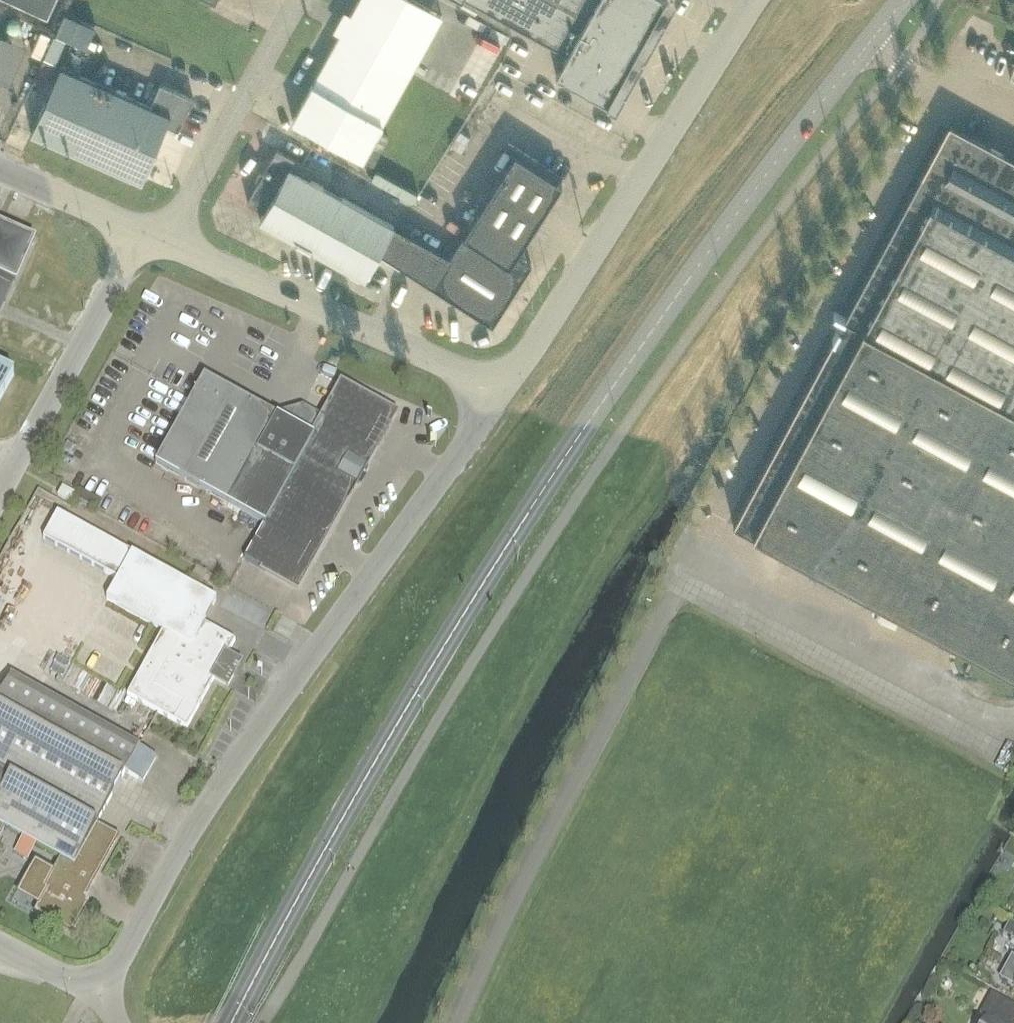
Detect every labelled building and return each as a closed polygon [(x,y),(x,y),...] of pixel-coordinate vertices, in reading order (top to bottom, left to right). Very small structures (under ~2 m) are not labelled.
[(47,17),(55,0),(10,0),(47,17)] [(362,160),(373,165),(389,136),(378,130),(441,16),(412,0),(359,0),(348,19),(344,17),(339,27),(343,30),(292,121),(362,160)] [(567,53),(555,74),(608,103),(665,0),(470,0),(567,53)] [(63,39),(52,35),(43,57),(53,61),(63,39)] [(160,84),(150,106),(60,66),(31,133),(141,181),(167,123),(174,127),(178,125),(193,99),(160,84)] [(733,526),(1013,676),(1013,160),(963,133),(948,124),(845,317),(835,311),(834,313),(839,329),(733,526)] [(313,169),(294,159),(276,149),(247,202),(264,212),(259,221),(364,279),(393,226),(308,178),(313,169)] [(379,253),(431,286),(492,325),(531,264),(516,254),(561,183),(515,153),(457,245),(450,256),(394,226),(379,253)] [(25,239),(0,228),(0,296),(25,239)] [(13,375),(0,369),(0,399),(13,375)] [(324,416),(302,405),(271,414),(204,377),(155,464),(263,524),(244,559),(296,588),(394,413),(341,384),(324,416)] [(74,493),(62,487),(57,495),(69,502),(74,493)] [(106,599),(162,630),(150,652),(127,695),(174,721),(186,728),(212,681),(214,678),(227,685),(233,675),(225,670),(230,660),(225,657),(235,640),(203,623),(215,600),(198,590),(187,584),(131,554),(57,512),(42,538),(117,580),(106,599)] [(61,858),(73,864),(96,824),(125,772),(142,782),(156,757),(139,747),(11,677),(0,697),(0,835),(5,826),(61,858)] [(118,836),(96,824),(73,864),(61,858),(54,870),(34,859),(15,894),(38,907),(35,913),(71,933),(87,904),(90,899),(85,896),(118,836)] [(1009,921),(1003,933),(1013,940),(1013,924),(1009,921)] [(1011,955),(999,978),(1013,986),(1013,957),(1011,955)] [(991,993),(979,1015),(986,1019),(984,1022),(1013,1022),(1013,1005),(991,993)]
